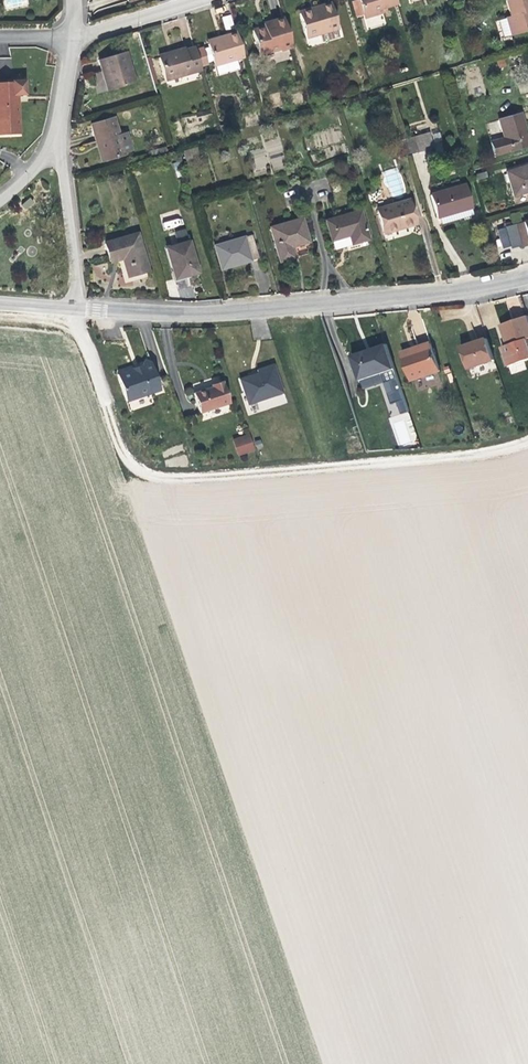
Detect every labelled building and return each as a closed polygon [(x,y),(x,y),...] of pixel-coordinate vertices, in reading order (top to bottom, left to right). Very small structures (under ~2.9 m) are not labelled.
[(363,14),(359,0),(355,0),(352,1),(357,16),(363,14)] [(397,4),(396,0),(359,0),(363,14),(364,18),(382,13),(381,9),(397,4)] [(527,30),(527,0),(506,0),(510,16),(507,17),(507,19),(499,21),(503,37),(527,30)] [(306,38),(338,28),(331,3),(319,6),(320,10),(313,12),(312,10),(299,14),(306,38)] [(231,15),(222,16),(224,30),(233,29),(231,15)] [(280,50),(292,47),(283,18),(272,21),(273,26),(265,28),(265,26),(264,26),(252,30),(259,55),(280,49),(280,50)] [(236,34),(236,32),(226,35),(226,38),(207,44),(213,65),(243,57),(241,51),(236,34)] [(243,32),(236,34),(241,51),(248,48),(243,32)] [(226,38),(226,35),(206,41),(207,44),(226,38)] [(201,70),(194,48),(185,50),(185,48),(175,51),(175,53),(158,58),(165,80),(201,70)] [(135,82),(126,51),(98,60),(107,90),(135,82)] [(21,131),(20,92),(28,91),(28,77),(15,77),(15,82),(0,82),(0,131),(21,131)] [(495,155),(524,146),(521,134),(527,132),(521,112),(499,119),(504,137),(492,141),(495,155)] [(90,124),(95,142),(99,141),(105,160),(124,154),(124,152),(131,150),(126,132),(118,134),(113,117),(90,124)] [(432,148),(428,132),(404,139),(409,155),(432,148)] [(266,142),(268,152),(281,150),(279,140),(266,142)] [(99,141),(95,142),(101,161),(105,160),(99,141)] [(182,150),(185,159),(197,155),(194,147),(182,150)] [(506,172),(513,195),(527,191),(527,192),(527,166),(506,172)] [(383,171),(391,197),(405,193),(398,167),(383,171)] [(489,176),(488,170),(475,174),(476,179),(489,176)] [(439,217),(470,208),(471,207),(465,185),(430,195),(436,218),(439,217)] [(415,224),(408,200),(377,209),(383,232),(415,224)] [(472,214),(470,208),(439,217),(441,224),(472,214)] [(368,239),(360,211),(326,221),(333,249),(368,239)] [(519,219),(517,211),(510,213),(513,221),(519,219)] [(181,218),(163,222),(165,229),(183,225),(181,218)] [(308,242),(301,219),(270,228),(279,262),(293,258),(290,247),(308,242)] [(515,223),(520,242),(521,246),(527,244),(527,220),(515,223)] [(520,242),(515,223),(504,227),(510,245),(520,242)] [(105,243),(108,257),(122,253),(123,257),(129,276),(147,271),(136,234),(105,243)] [(258,258),(251,236),(215,246),(221,269),(258,258)] [(197,273),(188,242),(165,248),(174,279),(197,273)] [(527,338),(527,316),(527,315),(501,324),(508,345),(502,347),(508,366),(527,359),(527,343),(527,339),(527,338)] [(468,370),(494,361),(487,339),(460,348),(468,370)] [(431,343),(417,347),(418,350),(403,355),(412,380),(440,370),(431,343)] [(402,414),(410,411),(388,345),(352,357),(360,381),(382,374),(385,384),(391,383),(395,393),(389,395),(392,406),(398,404),(402,414)] [(418,350),(417,347),(402,352),(403,355),(418,350)] [(150,363),(144,360),(142,366),(142,369),(131,372),(131,370),(117,374),(125,401),(159,390),(150,363)] [(283,393),(273,365),(256,370),(257,373),(240,379),(248,404),(283,393)] [(211,387),(193,393),(200,413),(230,403),(222,381),(210,385),(211,387)] [(253,450),(248,435),(233,440),(238,455),(253,450)]
